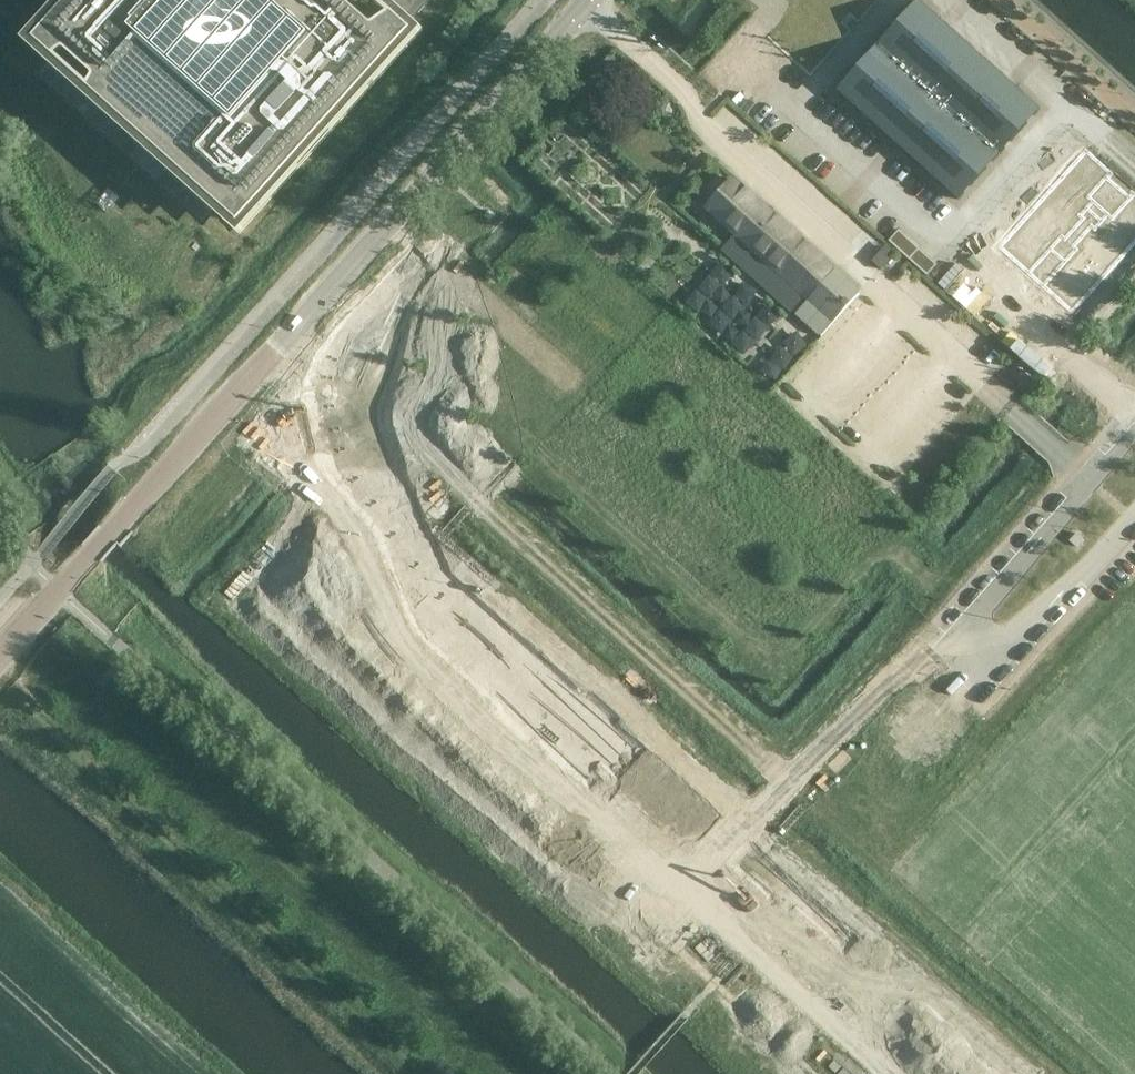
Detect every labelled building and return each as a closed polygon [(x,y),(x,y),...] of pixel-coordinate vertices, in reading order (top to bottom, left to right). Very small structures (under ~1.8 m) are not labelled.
[(34,39),(126,121),(141,110),(193,156),(183,172),(239,223),(412,30),(407,25),(429,0),(69,0),(34,39)] [(836,90),(959,200),(960,198),(957,196),(1037,107),(1039,110),(1040,109),(920,0),(917,0),(920,2),(840,91),(837,88),(836,90)] [(837,81),(891,24),(872,7),(819,65),(837,81)] [(1090,161),(1004,259),(1079,324),(1134,259),(1134,201),(1090,161)] [(794,313),(834,269),(734,180),(708,210),(734,233),(721,248),(794,313)] [(490,209),(483,215),(489,221),(495,215),(490,209)] [(881,268),(896,251),(886,243),(872,259),(881,268)] [(928,275),(938,263),(919,247),(909,258),(928,275)] [(700,286),(687,301),(746,352),(759,337),(751,330),(775,302),(723,258),(712,271),(724,282),(712,296),(700,286)]
